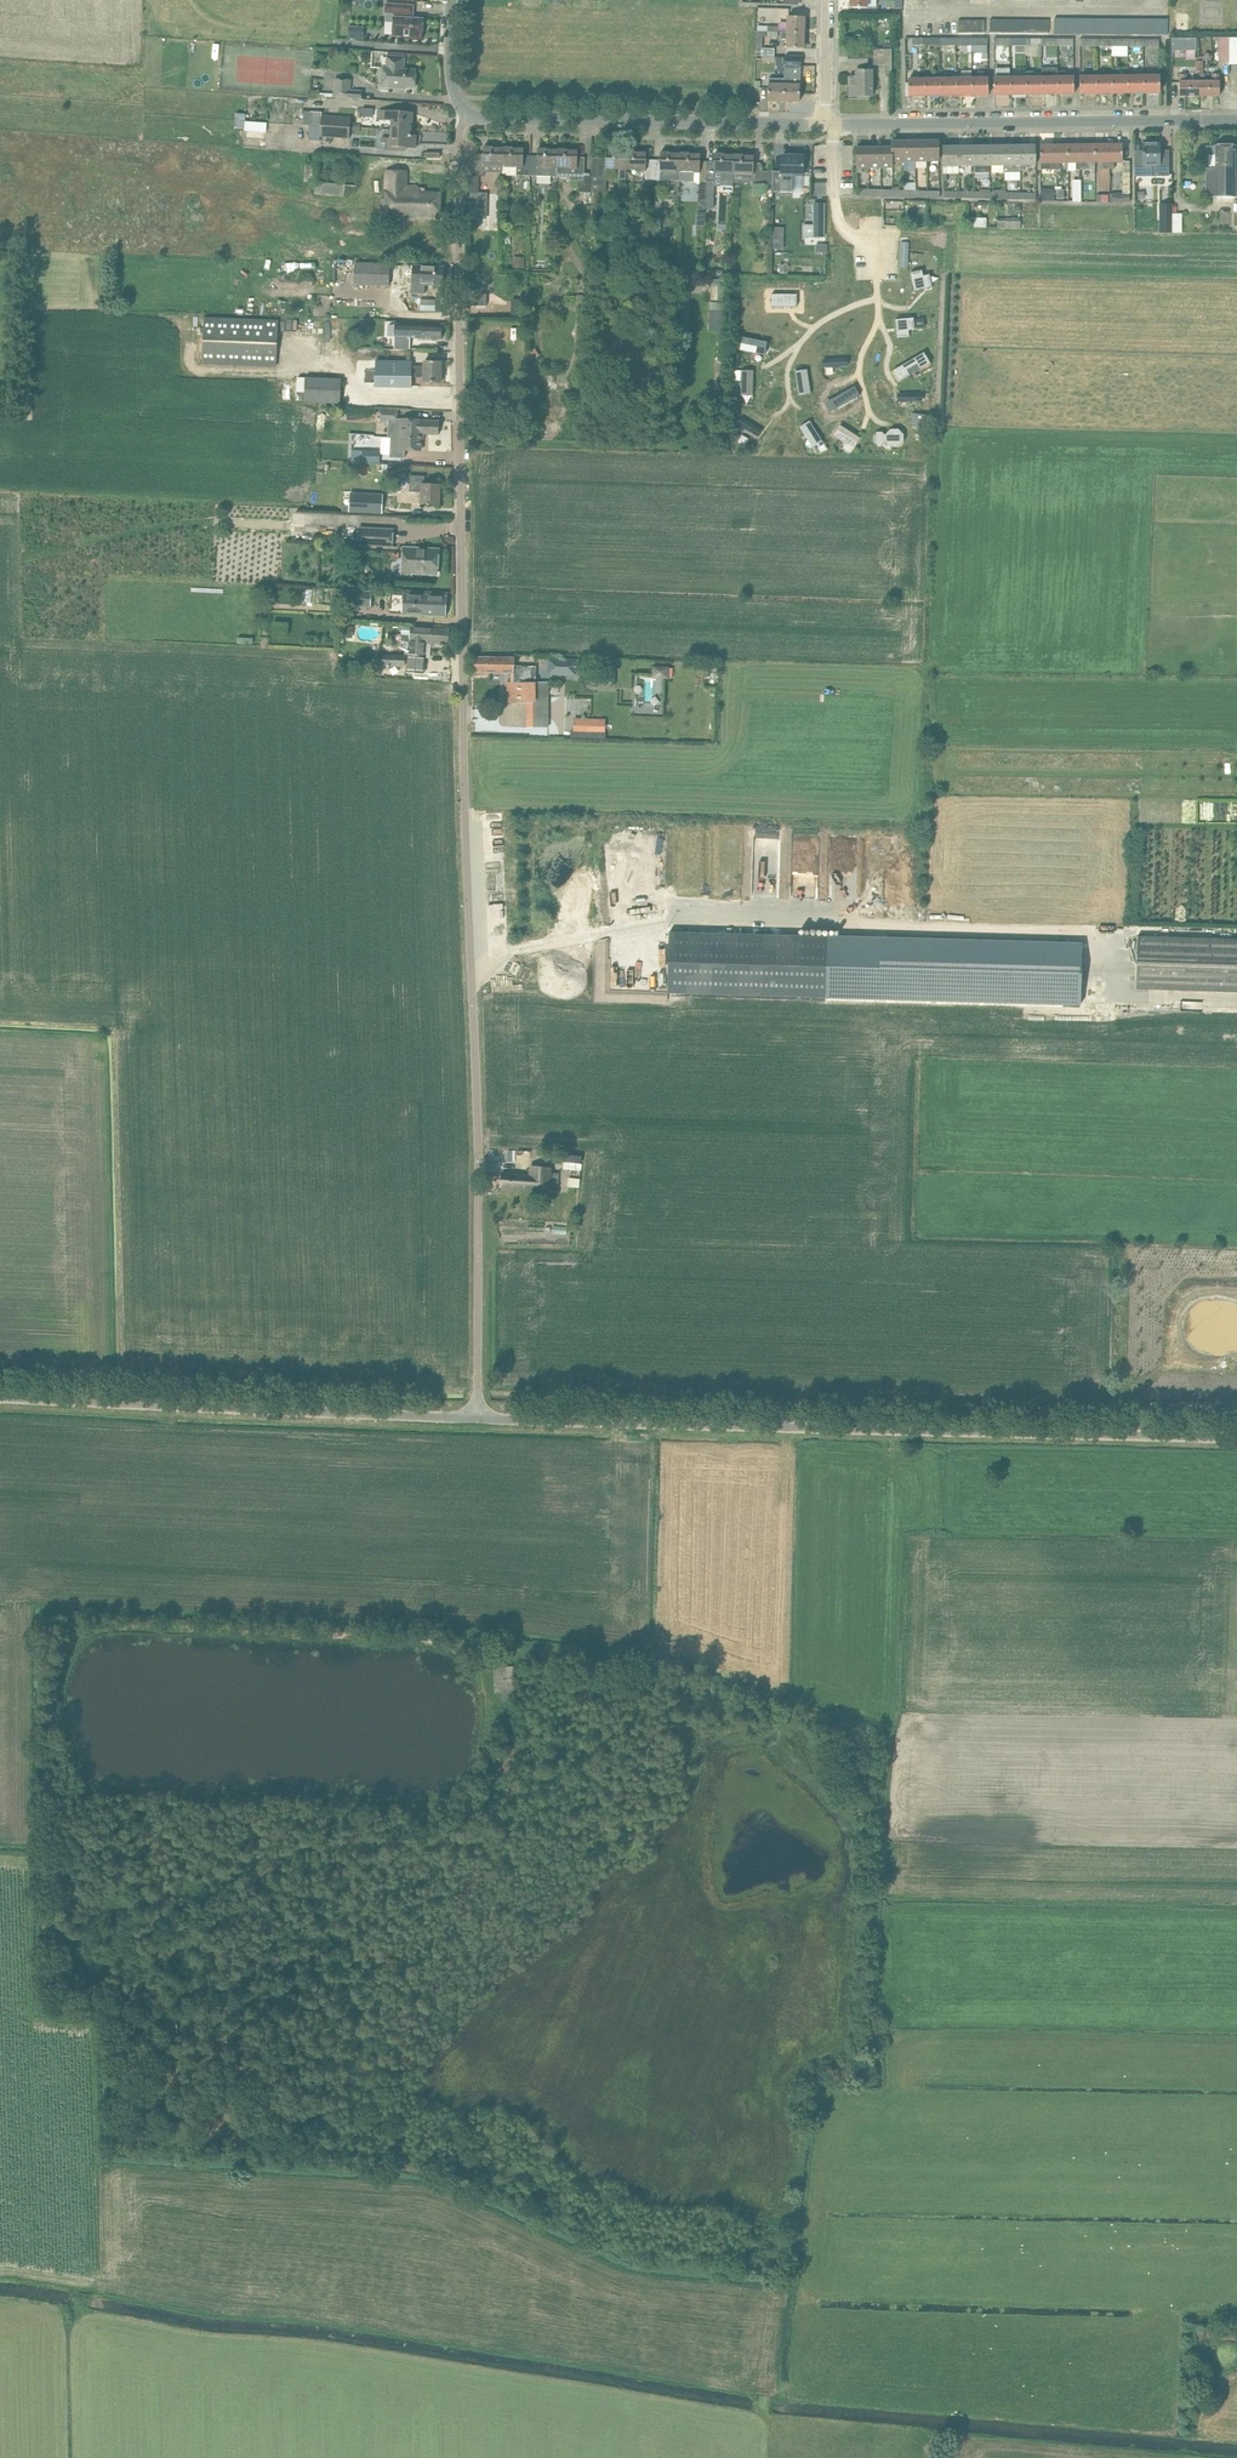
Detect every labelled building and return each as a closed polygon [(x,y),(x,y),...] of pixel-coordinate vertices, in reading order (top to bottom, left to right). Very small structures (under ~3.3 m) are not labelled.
[(386,4),(385,13),(394,13),(393,36),(402,36),(403,38),(410,39),(411,37),(422,38),(422,32),(424,31),(425,24),(423,23),(423,19),(411,18),(411,14),(413,15),(414,5),(386,4)] [(788,32),(804,32),(804,17),(788,16),(788,32)] [(348,38),(360,38),(360,25),(349,25),(348,38)] [(788,32),(788,37),(787,48),(803,48),(804,32),(788,32)] [(1026,38),(1026,46),(1026,55),(1041,55),(1041,46),(1041,39),(1026,38)] [(1185,39),(1172,39),(1172,50),(1185,50),(1185,39)] [(1229,59),(1229,49),(1229,39),(1219,39),(1219,59),(1229,59)] [(892,73),(892,50),(874,50),(874,65),(888,65),(888,73),(892,73)] [(380,55),(379,66),(383,66),(382,74),(381,89),(394,90),(394,86),(415,87),(416,70),(404,69),(404,57),(387,56),(380,55)] [(867,55),(861,55),(849,55),(849,63),(856,63),(856,77),(849,77),(849,96),(873,96),(872,70),(864,70),(864,63),(867,63),(867,55)] [(784,75),(784,85),(784,101),(800,101),(800,85),(791,85),(792,75),(790,75),(790,65),(802,65),(803,57),(785,56),(785,65),(784,75)] [(1058,78),(1058,94),(1074,94),(1074,71),(1066,71),(1067,77),(1058,78)] [(1200,96),(1200,81),(1187,82),(1187,75),(1180,75),(1180,81),(1179,81),(1179,96),(1200,96)] [(1212,81),(1200,81),(1200,96),(1220,96),(1220,82),(1219,82),(1219,75),(1212,75),(1212,81)] [(1128,76),(1112,77),(1112,93),(1128,93),(1128,76)] [(1144,93),(1144,76),(1128,76),(1128,93),(1144,93)] [(1144,76),(1144,93),(1160,93),(1160,76),(1144,76)] [(336,77),(335,96),(363,98),(364,90),(350,89),(351,78),(336,77)] [(1096,94),(1096,77),(1080,77),(1080,94),(1096,94)] [(1112,93),(1112,77),(1096,77),(1096,94),(1112,93)] [(1010,95),(1010,78),(994,78),(994,95),(1010,95)] [(1026,95),(1026,78),(1010,78),(1010,95),(1026,95)] [(1042,78),(1026,78),(1026,95),(1042,94),(1042,78)] [(1058,94),(1058,78),(1042,78),(1042,94),(1058,94)] [(940,96),(940,79),(924,80),(925,96),(940,96)] [(956,79),(940,79),(940,96),(956,95),(956,79)] [(972,79),(956,79),(956,95),(972,95),(972,79)] [(988,79),(972,79),(972,95),(988,95),(988,79)] [(925,96),(924,80),(908,80),(909,96),(925,96)] [(784,101),(784,85),(768,84),(768,101),(784,101)] [(373,116),(373,108),(363,108),(363,115),(373,116)] [(322,113),(311,112),(305,111),(304,125),(310,125),(310,128),(331,130),(331,128),(350,129),(351,118),(322,116),(322,113)] [(391,132),(412,133),(413,113),(379,111),(379,120),(392,121),(391,132)] [(236,113),(236,116),(235,128),(245,129),(246,114),(236,113)] [(331,130),(310,128),(309,140),(320,141),(320,136),(349,138),(350,129),(331,128),(331,130)] [(412,133),(391,132),(390,138),(386,138),(385,150),(398,151),(398,147),(416,148),(416,135),(412,135),(412,133)] [(927,161),(939,161),(939,153),(939,140),(927,141),(927,161)] [(881,168),(892,168),(892,141),(892,147),(880,147),(881,168)] [(892,168),(893,168),(893,161),(904,161),(904,141),(892,141),(892,168)] [(904,161),(915,161),(915,141),(904,141),(904,161)] [(915,161),(927,161),(927,141),(915,141),(915,161)] [(1169,176),(1169,163),(1169,150),(1160,151),(1160,143),(1143,143),(1143,156),(1143,165),(1152,165),(1152,176),(1169,176)] [(1095,144),(1081,145),(1082,169),(1095,169),(1095,163),(1095,144)] [(1109,169),(1109,144),(1095,144),(1095,163),(1103,163),(1103,169),(1109,169)] [(1122,144),(1109,144),(1109,169),(1114,169),(1114,163),(1123,162),(1122,144)] [(1020,145),(1004,146),(1005,173),(1020,173),(1020,169),(1020,145)] [(1026,169),(1026,165),(1036,165),(1035,145),(1020,145),(1020,169),(1026,169)] [(1054,170),(1054,145),(1040,145),(1040,163),(1048,163),(1048,170),(1054,170)] [(1068,145),(1054,145),(1054,170),(1060,170),(1060,164),(1068,163),(1068,145)] [(1082,169),(1081,145),(1068,145),(1068,163),(1075,163),(1075,169),(1082,169)] [(1235,181),(1235,145),(1216,145),(1216,168),(1204,168),(1204,180),(1204,197),(1234,197),(1234,196),(1236,196),(1236,181),(1235,181)] [(958,166),(958,146),(943,146),(943,167),(958,166)] [(974,166),(973,146),(958,146),(958,166),(974,166)] [(989,166),(989,146),(973,146),(974,166),(974,172),(989,172),(989,166)] [(1005,173),(1004,146),(989,146),(989,166),(1002,166),(1002,175),(1005,175),(1005,173)] [(476,156),(476,174),(484,174),(484,172),(503,172),(503,166),(503,147),(484,147),(484,156),(476,156)] [(503,172),(503,174),(516,174),(522,174),(529,175),(530,158),(523,158),(524,148),(503,147),(503,166),(503,172)] [(857,148),(857,173),(862,173),(862,168),(869,168),(869,147),(857,148)] [(869,168),(881,168),(880,147),(869,147),(869,168)] [(530,158),(529,175),(537,175),(557,175),(558,149),(538,148),(538,158),(530,158)] [(558,149),(557,175),(571,176),(571,180),(578,181),(578,192),(592,193),(592,190),(592,184),(591,184),(591,180),(591,174),(584,174),(585,157),(577,157),(578,150),(558,149)] [(591,180),(591,184),(592,184),(592,190),(592,193),(591,199),(598,200),(598,182),(607,182),(607,170),(620,170),(620,180),(625,180),(626,180),(626,171),(627,151),(607,151),(606,160),(599,160),(599,169),(592,169),(591,174),(591,180)] [(627,151),(626,171),(646,171),(646,179),(653,179),(653,162),(646,161),(646,152),(627,151)] [(653,162),(653,179),(660,179),(678,180),(678,172),(680,172),(681,153),(661,152),(660,162),(653,162)] [(680,172),(679,181),(695,181),(695,173),(699,173),(699,180),(698,202),(706,202),(706,193),(706,184),(707,163),(700,163),(700,159),(700,153),(681,153),(680,172)] [(706,184),(706,193),(714,193),(714,185),(714,174),(728,174),(728,182),(734,182),(734,174),(735,154),(714,154),(714,164),(707,163),(706,184)] [(735,154),(734,174),(753,175),(753,182),(760,182),(761,182),(772,183),(773,171),(761,171),(761,163),(754,163),(754,155),(735,154)] [(317,156),(316,168),(314,195),(344,197),(344,186),(356,187),(358,171),(359,159),(317,156)] [(772,191),(792,192),(793,175),(802,175),(803,167),(804,167),(804,164),(803,164),(803,156),(782,156),(782,172),(773,171),(772,183),(772,191)] [(381,224),(395,224),(395,220),(415,221),(415,218),(440,219),(442,193),(425,192),(425,188),(419,188),(419,186),(406,185),(407,171),(386,171),(386,200),(382,200),(381,224)] [(470,176),(470,193),(478,193),(479,176),(470,176)] [(1072,201),(1081,201),(1081,179),(1072,180),(1072,201)] [(1056,198),(1065,198),(1065,187),(1056,187),(1056,198)] [(1039,200),(1054,200),(1054,188),(1039,188),(1039,200)] [(1112,201),(1127,201),(1127,189),(1112,189),(1112,201)] [(926,198),(926,191),(912,190),(912,197),(926,198)] [(706,202),(705,209),(714,209),(714,193),(706,193),(706,202)] [(815,205),(814,205),(813,225),(804,225),(804,236),(824,236),(824,205),(823,205),(822,203),(816,203),(815,205)] [(1159,203),(1159,232),(1171,232),(1171,203),(1159,203)] [(1173,232),(1182,232),(1182,213),(1173,213),(1173,232)] [(775,228),(774,249),(783,249),(783,228),(775,228)] [(901,242),(900,267),(908,267),(909,243),(901,242)] [(514,269),(524,269),(525,257),(515,257),(514,269)] [(390,265),(356,263),(355,284),(389,285),(390,265)] [(777,265),(776,273),(791,273),(792,265),(777,265)] [(413,266),(412,293),(425,293),(425,285),(443,286),(444,267),(413,266)] [(922,270),(910,273),(914,290),(932,286),(929,274),(923,276),(922,270)] [(280,281),(306,280),(306,271),(280,271),(280,281)] [(771,294),(771,306),(797,307),(797,294),(771,294)] [(589,307),(589,296),(577,296),(577,307),(589,307)] [(914,318),(896,319),(897,337),(909,336),(909,330),(915,330),(914,318)] [(274,368),(277,322),(205,319),(203,364),(274,368)] [(281,325),(281,339),(311,339),(311,325),(281,325)] [(412,339),(430,339),(442,339),(442,326),(430,326),(397,325),(396,351),(411,351),(412,339)] [(742,338),(740,349),(765,354),(767,342),(742,338)] [(925,352),(894,370),(900,381),(911,375),(908,370),(917,364),(920,369),(931,363),(925,352)] [(847,358),(823,360),(824,360),(824,367),(847,366),(847,365),(846,365),(846,359),(847,359),(847,358)] [(441,362),(429,362),(423,363),(423,367),(411,367),(411,362),(374,362),(374,388),(400,388),(412,388),(412,377),(424,377),(424,382),(441,383),(441,362)] [(807,369),(795,371),(797,384),(801,384),(803,395),(811,393),(807,369)] [(741,370),(741,395),(753,395),(754,371),(741,370)] [(340,404),(341,381),(305,380),(304,403),(340,404)] [(855,386),(829,401),(834,410),(860,395),(855,386)] [(921,393),(898,394),(899,394),(899,401),(898,401),(922,401),(921,401),(921,394),(921,393)] [(405,450),(409,450),(421,451),(422,434),(439,435),(439,421),(394,419),(394,410),(381,410),(380,421),(389,421),(388,438),(391,438),(390,457),(404,458),(405,450)] [(359,419),(358,411),(348,411),(348,419),(359,419)] [(912,413),(911,419),(912,419),(911,424),(921,425),(922,421),(928,421),(928,415),(912,413)] [(738,424),(758,436),(761,430),(762,430),(742,418),(738,424)] [(810,420),(800,426),(812,447),(823,441),(810,420)] [(840,425),(834,435),(845,442),(847,439),(856,445),(861,438),(840,425)] [(787,427),(776,428),(778,451),(789,450),(787,427)] [(877,432),(873,436),(873,441),(877,445),(882,445),(886,441),(886,442),(891,447),(899,447),(904,442),(904,434),(898,429),(891,429),(885,435),(882,432),(877,432)] [(365,452),(365,462),(377,463),(379,463),(380,452),(365,452)] [(425,476),(413,476),(409,476),(409,493),(421,493),(421,504),(428,504),(428,505),(430,505),(430,504),(439,504),(440,485),(425,485),(425,476)] [(351,494),(350,512),(380,514),(381,496),(351,494)] [(358,545),(392,546),(393,530),(359,528),(358,545)] [(412,572),(417,572),(427,573),(427,571),(436,571),(436,574),(437,574),(438,550),(417,549),(417,548),(404,548),(403,567),(412,567),(412,572)] [(348,591),(347,607),(371,608),(372,592),(348,591)] [(447,596),(435,595),(405,594),(404,614),(434,616),(434,611),(447,612),(447,596)] [(397,637),(398,626),(382,624),(381,636),(397,637)] [(409,647),(413,648),(413,657),(425,658),(426,643),(441,644),(440,646),(444,646),(444,644),(449,644),(450,629),(438,628),(410,625),(409,647)] [(342,626),(341,634),(354,635),(355,627),(342,626)] [(399,666),(400,656),(378,655),(377,664),(399,666)] [(513,658),(487,657),(475,657),(474,672),(487,672),(513,673),(513,658)] [(547,658),(547,675),(576,675),(577,659),(547,658)] [(653,668),(653,680),(670,680),(670,678),(670,668),(653,668)] [(508,701),(534,701),(534,683),(507,683),(508,701)] [(591,719),(590,739),(605,739),(606,719),(591,719)] [(669,933),(667,993),(826,997),(1080,1004),(1082,943),(828,937),(669,933)] [(1134,986),(1236,989),(1236,942),(1135,939),(1134,986)] [(582,1155),(565,1154),(564,1161),(562,1161),(562,1168),(581,1170),(582,1155)] [(552,1167),(543,1167),(531,1166),(530,1175),(502,1173),(501,1187),(513,1188),(550,1190),(552,1167)] [(580,1179),(568,1178),(568,1187),(580,1188),(580,1179)] [(508,1691),(506,1667),(493,1668),(496,1692),(508,1691)]
